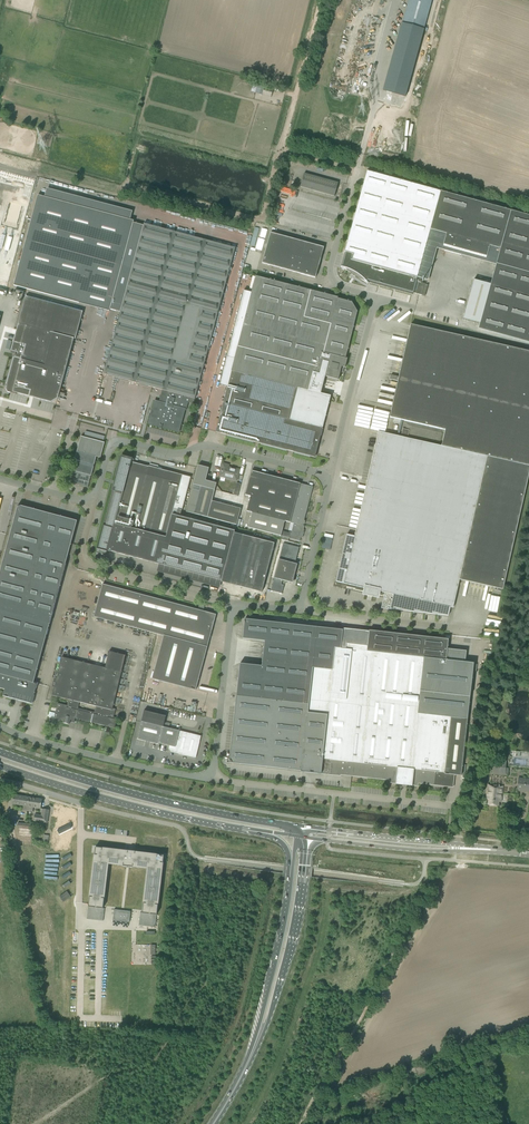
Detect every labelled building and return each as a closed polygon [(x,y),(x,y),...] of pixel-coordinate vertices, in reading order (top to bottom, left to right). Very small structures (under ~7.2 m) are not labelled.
[(358,93),(371,97),(373,90),(388,34),(398,0),(381,0),(379,5),(382,6),(370,48),(360,86),(358,93)] [(390,137),(400,100),(405,82),(420,29),(423,30),(431,0),(398,0),(388,34),(394,36),(393,40),(396,40),(386,77),(381,95),(371,132),(390,137)] [(271,95),(273,89),(264,87),(263,93),(271,95)] [(341,267),(345,268),(348,269),(350,270),(352,271),(354,272),(355,272),(354,272),(354,273),(355,273),(355,274),(356,274),(357,274),(358,274),(359,275),(361,276),(363,278),(364,280),(365,280),(366,281),(367,280),(413,293),(416,281),(421,283),(422,279),(417,277),(429,235),(444,239),(443,244),(446,245),(444,250),(461,255),(462,250),(487,256),(488,251),(499,254),(478,329),(528,343),(528,216),(367,171),(345,252),(344,252),(346,252),(342,266),(341,266),(341,267)] [(300,187),(334,196),(338,183),(303,174),(300,187)] [(37,195),(13,285),(98,308),(109,311),(110,309),(120,312),(103,374),(162,390),(159,403),(155,402),(149,423),(159,426),(159,428),(161,429),(162,427),(178,431),(184,410),(186,410),(189,397),(195,399),(235,248),(228,246),(150,225),(144,224),(143,225),(133,223),(133,221),(37,195)] [(270,232),(266,248),(272,250),(276,234),(270,232)] [(276,234),(272,250),(279,251),(283,236),(276,234)] [(283,236),(279,251),(285,253),(289,238),(283,236)] [(289,238),(285,253),(291,255),(296,239),(289,238)] [(296,239),(291,255),(298,257),(302,241),(296,239)] [(302,241),(298,257),(304,258),(306,251),(308,243),(302,241)] [(308,243),(306,251),(322,255),(324,247),(308,243)] [(266,248),(262,263),(268,265),(272,250),(266,248)] [(272,250),(268,265),(274,267),(279,251),(272,250)] [(279,251),(274,267),(281,268),(285,253),(279,251)] [(306,251),(304,258),(320,263),(322,255),(306,251)] [(285,253),(281,268),(287,270),(291,255),(285,253)] [(291,255),(287,270),(294,272),(298,257),(291,255)] [(298,257),(294,272),(300,274),(302,266),(304,258),(298,257)] [(304,258),(302,266),(317,270),(320,263),(304,258)] [(302,266),(300,274),(315,278),(317,270),(302,266)] [(347,358),(345,358),(357,312),(351,302),(338,298),(338,297),(256,276),(255,276),(216,432),(315,457),(317,448),(320,437),(322,428),(290,420),(296,395),(308,398),(309,391),(314,392),(318,375),(338,380),(341,367),(345,367),(347,358)] [(7,387),(7,388),(8,388),(8,389),(8,390),(9,390),(9,391),(10,391),(10,393),(16,394),(17,393),(51,402),(58,398),(74,339),(75,339),(83,311),(25,296),(11,350),(17,352),(17,355),(15,354),(6,386),(8,386),(8,387),(7,387)] [(402,420),(445,430),(445,428),(528,451),(528,351),(410,324),(399,377),(391,375),(390,379),(398,381),(389,417),(394,418),(400,420),(401,420),(402,420)] [(357,378),(363,380),(371,350),(364,348),(357,378)] [(121,397),(130,399),(134,386),(125,384),(121,397)] [(528,472),(528,451),(445,428),(445,430),(441,446),(419,441),(403,437),(401,437),(399,436),(397,436),(378,432),(354,536),(346,535),(336,581),(393,594),(390,609),(395,610),(448,616),(450,607),(453,608),(459,579),(495,587),(495,590),(500,591),(501,589),(502,589),(528,472)] [(403,429),(401,437),(403,437),(404,435),(408,436),(409,430),(403,429)] [(78,485),(88,488),(91,476),(96,456),(100,458),(104,443),(81,436),(72,471),(69,482),(78,484),(78,485)] [(98,543),(96,549),(100,550),(108,552),(108,551),(110,551),(221,580),(234,533),(234,531),(180,516),(181,510),(177,509),(176,515),(172,514),(175,504),(179,505),(181,497),(177,496),(180,483),(182,475),(148,466),(146,475),(129,470),(131,462),(132,458),(121,455),(114,480),(113,485),(112,491),(115,491),(106,526),(103,525),(98,543)] [(239,470),(228,467),(228,465),(223,464),(219,476),(237,480),(239,470)] [(211,501),(216,483),(205,480),(209,468),(198,465),(186,511),(194,514),(236,525),(241,508),(211,501)] [(291,520),(300,483),(251,471),(245,495),(250,496),(247,509),(252,510),(252,512),(284,521),(285,519),(291,520)] [(303,525),(313,487),(300,483),(291,520),(290,522),(304,526),(303,525)] [(31,704),(36,684),(33,683),(49,624),(66,564),(65,564),(77,521),(17,505),(0,570),(0,688),(5,689),(3,696),(31,704)] [(274,538),(281,540),(282,536),(281,536),(280,536),(284,521),(252,512),(248,527),(275,534),(274,538)] [(281,536),(282,536),(289,538),(300,541),(301,536),(302,537),(304,526),(290,522),(289,528),(291,529),(290,533),(284,532),(282,533),(281,536)] [(229,584),(261,592),(274,543),(242,535),(229,584)] [(271,591),(281,594),(284,586),(281,585),(282,580),(290,582),(292,574),(290,574),(291,573),(294,574),(295,570),(291,570),(292,569),(293,569),(299,548),(283,543),(274,578),(272,585),(271,591)] [(216,615),(102,584),(94,617),(163,636),(152,679),(190,689),(195,690),(216,615)] [(493,590),(490,605),(497,606),(500,591),(493,590)] [(240,664),(229,763),(299,770),(299,771),(304,772),(304,771),(317,772),(317,773),(321,774),(322,772),(340,774),(340,775),(390,780),(389,783),(396,784),(396,781),(412,783),(412,785),(418,786),(418,784),(423,784),(424,783),(434,784),(434,785),(443,786),(443,785),(451,786),(453,775),(461,776),(472,675),(473,673),(474,673),(475,666),(473,666),(474,663),(473,663),(446,660),(448,639),(369,630),(367,646),(346,644),(346,649),(341,648),(343,630),(245,619),(242,639),(264,641),(261,666),(240,664)] [(67,705),(57,703),(54,718),(63,720),(62,723),(69,724),(70,720),(75,721),(75,719),(114,728),(116,720),(113,719),(115,709),(112,708),(125,655),(109,651),(105,668),(61,657),(52,695),(68,699),(67,705)] [(138,734),(136,739),(159,744),(159,743),(172,746),(171,748),(172,749),(174,749),(173,753),(195,758),(201,736),(179,731),(163,727),(166,716),(144,710),(141,721),(138,734)] [(490,773),(505,774),(506,760),(492,759),(490,773)] [(528,792),(528,779),(518,778),(517,790),(528,792)] [(489,796),(488,805),(498,806),(499,797),(501,798),(502,787),(488,785),(486,796),(489,796)] [(23,810),(27,811),(28,807),(29,802),(32,803),(33,798),(13,795),(12,804),(23,806),(23,810)] [(28,807),(27,811),(33,812),(33,807),(41,808),(42,799),(33,798),(32,803),(29,802),(28,807)] [(33,821),(47,823),(49,810),(42,809),(41,815),(35,814),(33,821)] [(19,822),(18,834),(32,834),(33,822),(19,822)] [(127,831),(125,834),(137,842),(139,839),(127,831)] [(88,907),(102,909),(108,864),(122,866),(132,867),(147,869),(142,913),(156,915),(163,855),(135,852),(135,851),(129,851),(95,847),(88,907)] [(0,902),(0,910),(10,909),(9,901),(0,902)] [(0,910),(0,911),(1,918),(11,916),(10,909),(0,910)] [(114,910),(113,920),(129,922),(130,912),(114,910)] [(11,916),(1,918),(2,926),(13,924),(11,916)] [(13,924),(2,926),(3,934),(14,932),(13,924)] [(9,947),(4,948),(5,954),(9,954),(10,960),(18,958),(16,947),(9,948),(9,947)] [(27,1005),(23,1005),(23,1011),(23,1018),(28,1018),(27,1011),(35,1011),(34,999),(33,999),(33,998),(30,998),(30,999),(27,1000),(27,1005)] [(0,1000),(0,1013),(7,1012),(7,1018),(11,1018),(11,1005),(5,1006),(5,1000),(0,1000)] [(15,1005),(11,1005),(11,1018),(17,1018),(16,1011),(23,1011),(23,1005),(23,1000),(15,1000),(15,1005)]
